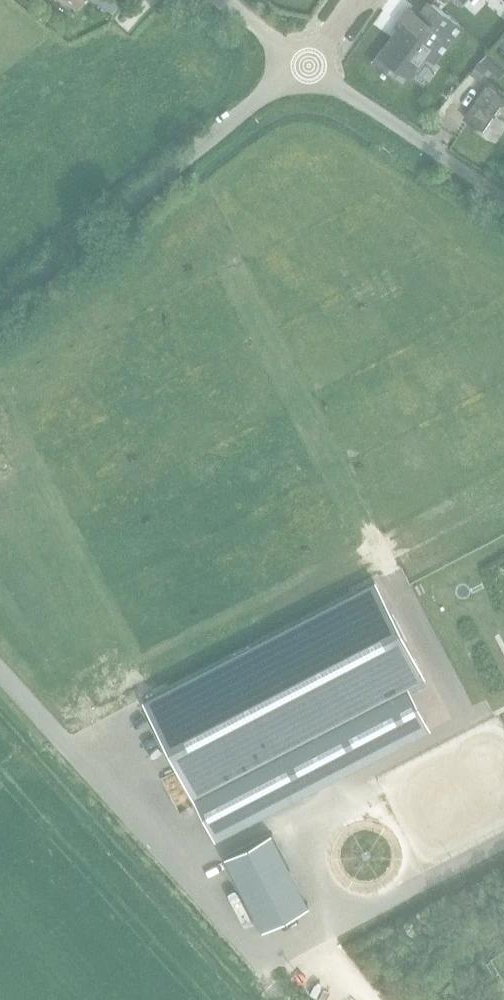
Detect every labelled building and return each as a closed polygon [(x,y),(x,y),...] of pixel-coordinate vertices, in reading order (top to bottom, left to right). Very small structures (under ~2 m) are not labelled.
[(401,68),(409,75),(425,54),(435,62),(463,25),(451,16),(452,15),(432,0),(421,14),(409,5),(398,20),(404,24),(382,54),(379,52),(372,60),(382,68),(381,70),(385,73),(386,71),(394,77),(401,68)] [(503,125),(503,96),(485,83),(463,116),(495,138),(503,125)] [(373,579),(142,698),(212,833),(408,732),(388,693),(406,684),(423,675),(373,579)] [(503,959),(488,970),(503,993),(503,959)]
